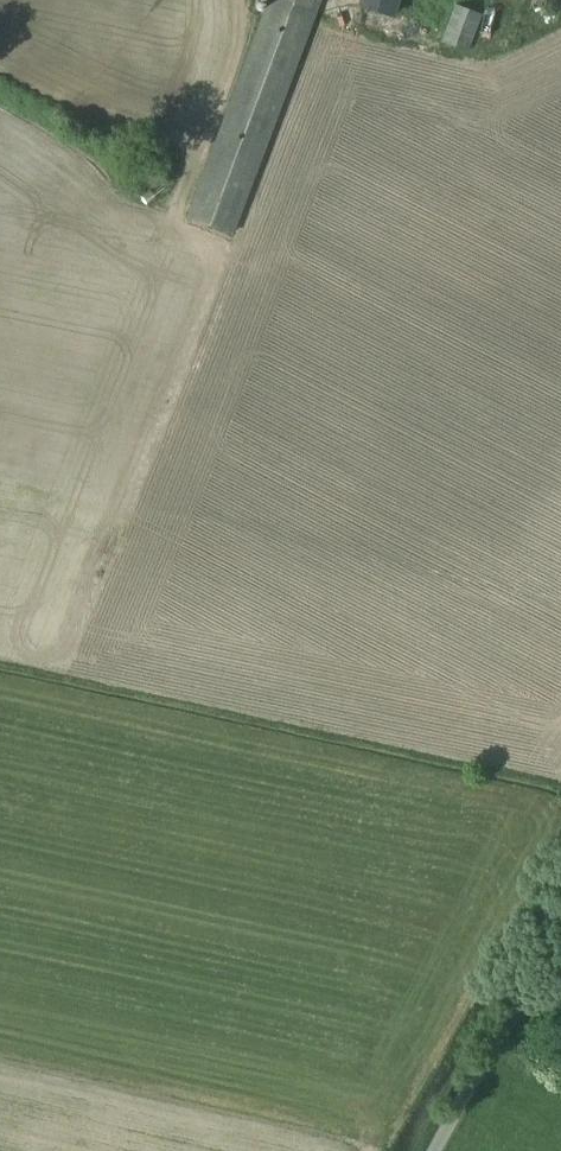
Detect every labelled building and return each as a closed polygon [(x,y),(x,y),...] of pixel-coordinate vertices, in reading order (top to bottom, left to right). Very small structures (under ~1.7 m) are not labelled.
[(188,216),(235,233),(319,8),(296,0),(268,0),(188,216)] [(319,8),(322,0),(296,0),(319,8)] [(360,8),(393,18),(399,0),(363,0),(360,8)] [(456,4),(442,43),(468,53),(483,15),(456,4)]
